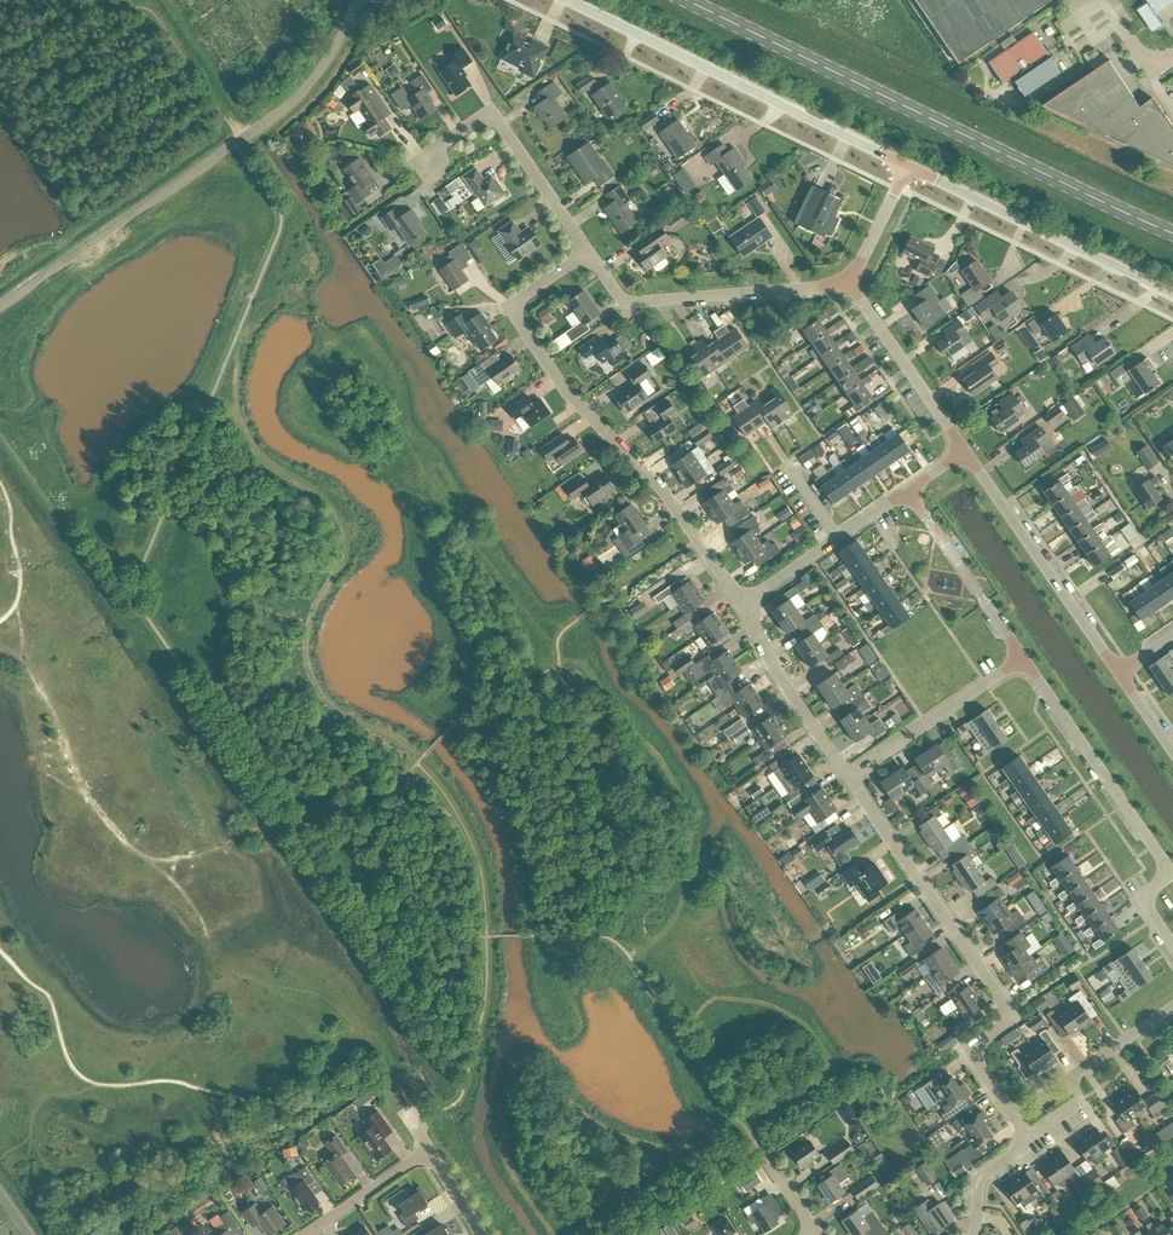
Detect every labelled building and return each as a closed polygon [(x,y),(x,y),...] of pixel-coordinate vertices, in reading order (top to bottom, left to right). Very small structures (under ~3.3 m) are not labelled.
[(958,64),(1053,0),(914,0),(958,64)] [(1149,25),(1152,27),(1155,27),(1158,26),(1161,24),(1162,25),(1163,25),(1155,14),(1172,2),(1172,0),(1145,0),(1147,4),(1139,9),(1149,25)] [(430,23),(436,31),(445,25),(440,16),(430,23)] [(1011,78),(1024,97),(1060,73),(1033,33),(989,63),(1003,84),(1011,78)] [(524,74),(533,78),(547,49),(534,43),(533,45),(514,36),(502,60),(517,67),(519,64),(527,67),(524,74)] [(463,49),(449,59),(452,64),(440,72),(456,96),(471,86),(460,70),(472,62),(463,49)] [(1073,52),(1067,56),(1075,68),(1081,64),(1073,52)] [(1139,107),(1109,61),(1110,61),(1110,60),(1043,105),(1043,106),(1044,105),(1089,127),(1097,121),(1107,135),(1172,166),(1172,129),(1152,98),(1139,107)] [(364,70),(358,62),(347,70),(352,77),(364,70)] [(395,65),(386,71),(389,76),(398,69),(395,65)] [(547,73),(553,81),(560,77),(554,68),(547,73)] [(426,95),(432,90),(422,75),(411,83),(418,93),(410,99),(403,88),(392,96),(402,111),(412,104),(423,119),(436,110),(426,95)] [(593,96),(592,96),(608,120),(627,107),(611,84),(598,93),(595,87),(598,85),(592,76),(576,87),(582,95),(589,91),(593,96)] [(363,126),(371,137),(376,134),(379,138),(392,129),(383,116),(389,111),(370,85),(364,89),(364,88),(351,97),(351,98),(346,102),(354,113),(358,111),(364,119),(365,118),(368,122),(363,126)] [(538,93),(543,102),(535,109),(543,122),(545,121),(551,129),(567,117),(554,100),(557,98),(549,85),(538,93)] [(640,123),(645,131),(659,121),(654,113),(640,123)] [(660,133),(678,158),(695,146),(693,143),(695,142),(696,140),(693,136),(691,136),(689,137),(678,120),(660,133)] [(595,179),(600,187),(615,177),(605,162),(603,164),(589,144),(568,158),(587,185),(595,179)] [(717,162),(737,191),(753,180),(743,166),(746,164),(735,148),(729,152),(723,144),(705,157),(711,166),(717,162)] [(339,206),(347,219),(361,210),(357,204),(369,195),(364,188),(374,181),(359,159),(344,169),(355,187),(348,191),(352,197),(339,206)] [(498,186),(491,176),(484,180),(476,168),(463,177),(476,196),(477,195),(485,207),(495,200),(496,201),(506,195),(499,185),(498,186)] [(774,179),(761,185),(763,189),(776,183),(774,179)] [(455,180),(444,188),(449,196),(458,190),(456,187),(458,186),(455,180)] [(767,195),(780,189),(777,184),(765,190),(767,195)] [(610,206),(604,210),(621,235),(638,223),(626,205),(631,201),(620,186),(604,197),(610,206)] [(840,219),(834,216),(842,200),(812,186),(794,223),(817,234),(818,232),(830,238),(840,219)] [(447,211),(438,198),(430,203),(431,204),(429,205),(439,220),(443,217),(441,215),(447,211)] [(755,198),(748,203),(757,217),(765,212),(755,198)] [(397,227),(410,245),(426,234),(416,220),(418,219),(412,210),(400,218),(394,210),(382,218),(391,231),(397,227)] [(706,224),(713,234),(722,228),(716,218),(706,224)] [(730,238),(743,257),(772,238),(759,219),(730,238)] [(500,234),(492,239),(509,263),(517,258),(518,260),(540,245),(529,228),(521,234),(513,222),(499,232),(500,234)] [(656,271),(658,272),(667,265),(668,263),(665,258),(666,257),(660,248),(671,241),(662,228),(645,239),(650,246),(636,255),(637,258),(636,258),(636,260),(638,264),(640,264),(641,264),(646,271),(653,266),(656,271)] [(935,248),(911,237),(903,253),(920,262),(916,271),(930,278),(936,265),(929,261),(935,248)] [(469,244),(475,253),(483,247),(477,239),(469,244)] [(445,259),(448,265),(441,270),(454,290),(468,281),(459,268),(466,263),(456,248),(448,253),(450,255),(445,259)] [(710,255),(716,261),(721,256),(715,249),(710,255)] [(381,258),(372,264),(376,269),(382,278),(403,264),(396,255),(385,263),(381,258)] [(960,296),(968,307),(983,297),(978,290),(991,281),(986,273),(985,274),(976,260),(961,271),(973,287),(960,296)] [(959,261),(949,268),(952,273),(962,266),(959,261)] [(915,275),(912,282),(919,286),(923,279),(915,275)] [(391,279),(393,288),(404,285),(402,276),(391,279)] [(921,305),(912,311),(925,329),(941,318),(932,305),(939,301),(929,287),(915,296),(921,305)] [(567,303),(581,322),(565,333),(571,343),(590,330),(586,324),(600,314),(584,291),(567,303)] [(994,312),(1001,322),(1020,309),(1015,301),(1017,300),(1011,292),(997,302),(992,295),(980,303),(989,316),(994,312)] [(409,303),(412,311),(421,307),(418,299),(409,303)] [(833,307),(825,312),(829,318),(837,312),(833,307)] [(957,316),(963,324),(974,315),(968,307),(957,316)] [(536,313),(542,321),(550,316),(544,308),(536,313)] [(802,331),(811,343),(827,333),(825,331),(826,331),(820,323),(828,317),(825,312),(817,318),(818,320),(802,331)] [(465,332),(473,344),(475,342),(481,351),(487,347),(490,347),(491,344),(497,340),(486,324),(488,323),(481,313),(468,322),(462,314),(446,325),(455,338),(465,332)] [(1044,329),(1053,342),(1068,332),(1055,314),(1043,322),(1039,316),(1027,324),(1035,335),(1044,329)] [(721,316),(713,321),(719,329),(724,325),(726,324),(721,316)] [(844,318),(834,325),(837,329),(847,323),(844,318)] [(936,345),(943,354),(946,351),(950,357),(966,345),(960,338),(967,332),(958,319),(943,330),(947,336),(936,345)] [(719,329),(737,355),(748,347),(735,328),(729,332),(724,325),(719,329)] [(811,343),(820,356),(835,345),(834,343),(829,335),(837,329),(834,325),(826,331),(825,331),(827,333),(811,343)] [(1031,334),(1025,326),(1018,330),(1024,339),(1031,334)] [(990,331),(996,339),(1002,335),(997,327),(990,331)] [(713,344),(726,362),(737,355),(719,329),(714,332),(719,340),(713,344)] [(853,332),(845,337),(848,341),(856,336),(855,336),(853,332)] [(1088,336),(1072,347),(1083,363),(1091,357),(1097,365),(1115,353),(1105,338),(1094,345),(1088,336)] [(820,356),(829,368),(844,358),(843,356),(838,348),(846,342),(843,337),(834,343),(835,345),(820,356)] [(608,360),(612,366),(627,356),(617,341),(608,347),(602,339),(599,342),(596,338),(579,349),(586,359),(595,353),(602,364),(608,360)] [(698,344),(715,369),(726,362),(713,344),(707,348),(702,341),(698,344)] [(996,346),(999,352),(1005,348),(1002,342),(996,346)] [(691,359),(704,377),(715,369),(698,344),(693,347),(698,354),(691,359)] [(860,344),(853,350),(857,355),(864,350),(860,344)] [(661,346),(647,354),(653,364),(667,357),(661,346)] [(1034,352),(1040,360),(1040,361),(1042,363),(1048,359),(1046,356),(1047,356),(1041,347),(1034,352)] [(829,368),(838,381),(853,370),(851,368),(852,368),(846,360),(854,355),(851,350),(843,356),(844,358),(829,368)] [(998,379),(991,369),(999,364),(991,353),(972,366),(976,372),(963,381),(974,396),(998,379)] [(1063,361),(1057,353),(1050,358),(1055,366),(1063,361)] [(468,372),(479,388),(493,378),(498,385),(520,370),(510,355),(494,366),(489,358),(474,368),(468,372)] [(838,381),(846,394),(861,383),(860,381),(856,375),(873,363),(869,356),(852,368),(851,368),(853,370),(838,381)] [(1110,373),(1119,387),(1133,378),(1144,395),(1160,385),(1150,369),(1154,367),(1148,358),(1129,370),(1125,363),(1110,373)] [(1035,371),(1040,378),(1048,372),(1043,365),(1035,371)] [(615,398),(626,414),(649,398),(639,384),(651,375),(645,366),(629,377),(634,385),(615,398)] [(846,394),(855,406),(871,395),(864,385),(872,380),(869,375),(860,381),(861,383),(846,394)] [(783,421),(786,427),(793,422),(789,417),(794,413),(776,388),(771,391),(776,398),(770,403),(783,421)] [(754,392),(749,395),(754,402),(758,399),(754,392)] [(999,428),(1002,433),(1020,421),(1019,418),(1027,413),(1014,394),(1000,403),(1004,409),(992,418),(994,422),(993,423),(993,425),(996,429),(997,429),(999,428)] [(1062,404),(1073,420),(1084,412),(1082,408),(1086,406),(1077,394),(1074,396),(1073,396),(1062,404)] [(526,396),(507,408),(515,420),(522,415),(530,426),(550,413),(541,400),(532,405),(526,396)] [(738,404),(756,429),(767,422),(754,403),(748,407),(744,400),(738,404)] [(754,403),(767,422),(772,429),(783,421),(770,403),(764,407),(759,400),(754,403)] [(477,401),(477,411),(478,411),(478,416),(485,416),(485,412),(486,412),(487,401),(477,401)] [(647,429),(656,443),(676,429),(668,417),(675,412),(668,401),(656,409),(663,419),(647,429)] [(732,418),(745,437),(756,429),(738,404),(733,407),(738,414),(732,418)] [(880,405),(874,409),(882,420),(887,416),(880,405)] [(806,411),(810,417),(815,413),(811,407),(806,411)] [(1059,408),(1046,418),(1051,425),(1064,415),(1059,408)] [(706,419),(700,423),(704,429),(706,428),(710,425),(706,419)] [(499,431),(499,420),(490,420),(489,430),(499,431)] [(850,431),(846,424),(838,430),(842,437),(850,431)] [(855,431),(865,444),(869,441),(866,437),(868,435),(862,426),(855,431)] [(698,447),(713,437),(706,428),(704,429),(691,438),(698,447)] [(1025,439),(1029,445),(1016,454),(1025,467),(1044,454),(1038,445),(1048,438),(1041,428),(1025,439)] [(837,431),(828,438),(833,444),(841,438),(837,431)] [(884,444),(895,460),(909,450),(898,435),(888,442),(882,433),(877,437),(883,445),(884,444)] [(549,462),(556,457),(562,465),(582,451),(573,438),(568,441),(563,434),(540,449),(549,462)] [(1097,455),(1114,448),(1110,438),(1093,446),(1097,455)] [(508,458),(516,459),(517,453),(518,453),(520,440),(510,439),(508,458)] [(872,452),(883,468),(895,460),(884,444),(883,445),(876,450),(870,442),(865,445),(871,453),(872,452)] [(1165,448),(1172,460),(1172,442),(1165,448)] [(820,444),(813,448),(813,449),(819,457),(825,453),(820,444)] [(1136,451),(1147,468),(1158,461),(1146,444),(1136,451)] [(521,452),(526,459),(532,455),(528,448),(521,452)] [(811,450),(805,454),(810,460),(815,455),(811,450)] [(860,461),(870,477),(883,468),(872,452),(871,453),(863,459),(858,450),(852,454),(858,462),(860,461)] [(671,466),(679,477),(699,463),(691,452),(671,466)] [(716,469),(721,476),(729,472),(739,465),(732,454),(724,459),(726,463),(716,469)] [(848,470),(858,485),(870,477),(860,461),(858,462),(851,467),(845,459),(840,462),(846,471),(848,470)] [(679,477),(686,488),(707,475),(699,463),(679,477)] [(739,465),(729,472),(734,479),(743,472),(744,472),(739,465)] [(834,479),(845,494),(858,485),(848,470),(846,471),(839,476),(833,467),(827,471),(833,480),(834,479)] [(604,474),(588,485),(582,477),(565,489),(573,500),(584,493),(593,506),(615,490),(604,474)] [(1043,492),(1052,505),(1068,494),(1067,492),(1062,484),(1070,478),(1067,474),(1058,480),(1059,482),(1043,492)] [(822,488),(833,503),(845,494),(834,479),(833,480),(826,485),(820,476),(815,480),(821,489),(822,488)] [(758,484),(762,490),(772,484),(768,477),(758,484)] [(703,504),(710,514),(731,500),(727,495),(734,491),(725,478),(710,488),(715,496),(703,504)] [(1135,490),(1148,509),(1162,499),(1149,480),(1135,490)] [(1052,505),(1061,517),(1077,506),(1076,504),(1070,497),(1079,491),(1076,486),(1067,492),(1068,494),(1052,505)] [(1061,517),(1069,530),(1085,519),(1084,517),(1079,509),(1087,503),(1084,499),(1076,504),(1077,506),(1061,517)] [(710,514),(717,525),(732,515),(737,523),(750,514),(741,501),(734,505),(731,500),(710,514)] [(619,536),(631,554),(644,545),(635,533),(645,526),(631,505),(615,516),(621,524),(613,530),(618,537),(619,536)] [(776,514),(781,520),(792,513),(787,506),(776,514)] [(1069,530),(1078,542),(1094,531),(1093,529),(1087,522),(1096,516),(1093,511),(1084,517),(1085,519),(1069,530)] [(730,544),(738,554),(758,540),(755,535),(761,530),(758,526),(760,524),(754,516),(738,527),(743,535),(730,544)] [(1078,542),(1086,554),(1102,543),(1101,542),(1096,534),(1104,528),(1101,524),(1093,529),(1094,531),(1078,542)] [(794,532),(799,539),(807,534),(801,526),(794,532)] [(1164,533),(1159,536),(1164,542),(1168,539),(1164,533)] [(1086,554),(1095,567),(1111,556),(1104,546),(1113,540),(1110,536),(1101,542),(1102,543),(1086,554)] [(738,554),(745,565),(758,556),(763,563),(781,551),(776,543),(772,546),(768,541),(762,545),(758,540),(738,554)] [(849,565),(865,554),(856,541),(840,552),(847,562),(839,568),(842,572),(850,567),(849,565)] [(858,578),(873,567),(865,554),(849,565),(850,567),(856,575),(847,580),(851,585),(859,579),(858,578)] [(601,571),(591,556),(583,561),(593,577),(601,571)] [(1134,556),(1125,561),(1128,566),(1137,561),(1134,556)] [(1120,564),(1107,573),(1108,573),(1113,580),(1125,572),(1120,565),(1120,564)] [(866,590),(882,579),(873,567),(858,578),(859,579),(864,587),(856,593),(859,597),(867,592),(866,590)] [(1172,586),(1172,573),(1170,575),(1164,567),(1160,570),(1165,578),(1167,577),(1172,586)] [(1166,602),(1172,597),(1172,586),(1167,577),(1165,578),(1158,584),(1152,575),(1147,578),(1153,587),(1155,586),(1166,602)] [(834,586),(839,592),(848,586),(844,579),(834,586)] [(875,603),(891,592),(882,579),(866,590),(867,592),(873,600),(865,605),(868,610),(876,604),(875,603)] [(672,595),(678,605),(698,591),(691,580),(676,591),(672,585),(651,599),(654,604),(663,598),(664,600),(672,595)] [(801,583),(795,587),(799,593),(805,589),(801,583)] [(1142,594),(1154,611),(1166,602),(1155,586),(1153,587),(1146,592),(1139,584),(1135,587),(1141,596),(1142,594)] [(772,612),(779,623),(797,611),(789,600),(798,593),(794,587),(782,596),(786,602),(772,612)] [(673,623),(677,629),(679,628),(694,618),(690,612),(705,601),(698,591),(678,605),(685,615),(673,623)] [(877,623),(885,617),(884,615),(899,605),(891,592),(875,603),(876,604),(882,612),(873,618),(877,623)] [(1130,604),(1141,619),(1154,611),(1142,594),(1141,596),(1133,601),(1127,592),(1122,596),(1129,605),(1130,604)] [(643,602),(631,611),(637,619),(649,611),(643,602)] [(882,630),(885,635),(894,629),(893,627),(908,617),(899,605),(884,615),(885,617),(890,625),(882,630)] [(821,618),(826,615),(822,609),(817,613),(821,618)] [(802,624),(806,630),(820,620),(815,614),(804,621),(797,611),(779,623),(787,634),(802,624)] [(693,626),(701,637),(721,623),(713,613),(693,626)] [(820,620),(824,626),(831,622),(826,615),(820,620)] [(795,646),(803,657),(820,645),(813,634),(824,626),(820,620),(806,630),(810,636),(795,646)] [(701,637),(708,647),(728,634),(721,623),(701,637)] [(841,632),(852,647),(858,643),(848,627),(841,632)] [(672,633),(676,639),(684,634),(679,628),(677,629),(672,633)] [(866,644),(858,650),(862,655),(870,650),(866,644)] [(803,657),(810,668),(825,658),(829,664),(843,654),(839,648),(828,656),(820,645),(803,657)] [(1149,667),(1159,682),(1172,672),(1172,648),(1168,652),(1169,653),(1149,667)] [(711,670),(715,675),(734,661),(727,651),(716,659),(712,653),(689,669),(697,680),(711,670)] [(839,671),(855,660),(850,653),(834,664),(839,671)] [(695,664),(689,656),(673,667),(679,675),(695,664)] [(710,685),(718,697),(734,685),(730,680),(742,672),(734,661),(715,675),(718,680),(710,685)] [(885,668),(876,674),(881,681),(890,675),(885,668)] [(1159,682),(1169,696),(1172,694),(1172,672),(1159,682)] [(817,686),(824,697),(842,685),(834,674),(817,686)] [(661,682),(667,691),(676,685),(670,676),(661,682)] [(734,703),(737,708),(757,694),(750,683),(738,691),(734,685),(718,697),(726,708),(734,703)] [(847,698),(851,704),(863,696),(859,690),(850,696),(842,685),(824,697),(832,708),(847,698)] [(737,708),(744,718),(764,704),(757,694),(737,708)] [(840,720),(848,732),(866,719),(858,708),(867,702),(863,696),(851,704),(855,710),(840,720)] [(970,729),(976,739),(997,725),(987,710),(967,724),(966,722),(957,729),(961,735),(970,729)] [(752,730),(759,740),(779,726),(772,716),(752,730)] [(727,737),(729,736),(745,725),(741,719),(723,731),(727,737)] [(848,732),(855,742),(870,732),(874,738),(886,730),(879,719),(869,725),(866,719),(848,732)] [(745,725),(729,736),(734,743),(750,732),(745,725)] [(1007,739),(997,725),(976,739),(983,749),(974,755),(979,761),(988,754),(987,753),(1007,739)] [(787,737),(779,726),(759,740),(766,750),(753,759),(757,766),(773,755),(769,749),(787,737)] [(926,752),(938,770),(944,766),(950,775),(961,767),(953,755),(947,759),(937,744),(926,752)] [(919,778),(927,790),(933,786),(927,777),(938,770),(926,752),(915,760),(925,774),(919,778)] [(769,766),(780,783),(806,765),(799,754),(786,763),(782,757),(769,766)] [(1012,781),(1028,770),(1018,757),(1003,768),(1010,778),(1002,783),(1005,788),(1013,782),(1012,781)] [(783,797),(788,803),(805,791),(801,785),(814,776),(806,765),(781,783),(788,794),(783,797)] [(892,775),(904,793),(915,786),(921,795),(927,790),(919,778),(913,783),(903,768),(892,775)] [(1021,793),(1036,782),(1028,770),(1012,781),(1013,782),(1018,790),(1010,796),(1013,801),(1022,795),(1021,793)] [(885,802),(893,814),(899,810),(893,801),(904,793),(892,775),(881,783),(891,798),(885,802)] [(747,781),(740,786),(745,793),(752,789),(747,781)] [(957,791),(961,797),(974,789),(969,782),(957,791)] [(1029,806),(1045,795),(1036,782),(1021,793),(1022,795),(1027,803),(1019,808),(1022,813),(1030,807),(1029,806)] [(788,803),(799,820),(810,813),(830,799),(822,788),(809,797),(805,791),(788,803)] [(963,798),(970,808),(981,801),(974,790),(963,798)] [(947,805),(954,800),(950,795),(941,803),(943,806),(946,803),(947,805)] [(1045,795),(1029,806),(1036,815),(1028,821),(1031,826),(1039,820),(1038,818),(1054,807),(1045,795)] [(812,828),(816,834),(828,825),(824,819),(837,810),(830,799),(810,813),(817,824),(812,828)] [(926,841),(943,829),(934,816),(940,812),(936,806),(924,814),(928,820),(919,826),(922,830),(920,832),(926,841)] [(772,814),(768,807),(760,812),(764,819),(772,814)] [(984,807),(979,810),(983,816),(988,813),(984,807)] [(1040,838),(1048,832),(1047,831),(1062,820),(1054,807),(1038,818),(1039,820),(1045,828),(1036,833),(1040,838)] [(894,816),(899,823),(906,817),(901,811),(894,816)] [(1045,846),(1048,851),(1057,845),(1056,843),(1071,833),(1062,820),(1047,831),(1048,832),(1053,840),(1045,846)] [(817,852),(827,845),(841,865),(850,859),(845,853),(860,843),(849,827),(831,839),(826,832),(810,843),(817,852)] [(953,854),(969,843),(964,835),(952,843),(943,829),(926,841),(933,850),(935,849),(938,853),(946,848),(951,855),(953,854)] [(977,856),(969,843),(953,854),(958,861),(952,865),(955,869),(953,871),(959,880),(976,869),(983,864),(983,863),(982,864),(977,856)] [(791,852),(795,859),(804,853),(799,847),(791,852)] [(1019,853),(1016,848),(1009,853),(1012,858),(1019,853)] [(1060,880),(1076,869),(1067,856),(1051,867),(1058,877),(1049,883),(1053,888),(1061,882),(1060,880)] [(850,887),(856,883),(869,902),(881,894),(878,890),(888,883),(874,863),(861,871),(856,864),(841,874),(850,887)] [(975,890),(979,897),(997,884),(992,877),(985,882),(976,869),(959,880),(965,889),(968,888),(971,892),(975,890)] [(1069,892),(1085,881),(1076,869),(1060,880),(1061,882),(1067,889),(1058,895),(1061,900),(1070,894),(1069,892)] [(1024,878),(1019,871),(1006,880),(1011,887),(1024,878)] [(819,872),(804,883),(809,891),(825,881),(819,872)] [(1077,905),(1093,894),(1085,881),(1069,892),(1070,894),(1075,902),(1066,908),(1070,912),(1078,906),(1077,905)] [(817,890),(821,897),(832,889),(828,883),(817,890)] [(990,905),(978,912),(986,923),(1007,909),(999,898),(1004,895),(999,888),(986,897),(990,902),(990,905)] [(1034,891),(1026,896),(1039,915),(1047,910),(1034,891)] [(1102,906),(1093,894),(1077,905),(1078,906),(1084,914),(1075,920),(1078,925),(1087,919),(1086,917),(1102,906)] [(1087,937),(1095,931),(1094,929),(1110,918),(1102,906),(1086,917),(1087,919),(1092,926),(1083,932),(1087,937)] [(901,927),(906,934),(924,922),(915,909),(903,918),(898,912),(883,922),(890,932),(893,932),(901,927)] [(1005,927),(1007,927),(1011,933),(1026,922),(1017,910),(1010,915),(1007,909),(986,923),(994,934),(1005,927)] [(1039,918),(1044,925),(1052,920),(1047,912),(1039,918)] [(862,923),(867,931),(879,923),(873,915),(862,923)] [(1092,945),(1095,950),(1104,943),(1103,942),(1119,931),(1110,918),(1094,929),(1095,931),(1101,939),(1092,945)] [(904,947),(911,957),(924,949),(920,943),(932,934),(924,922),(906,934),(911,942),(904,947)] [(1054,939),(1066,956),(1076,949),(1065,932),(1054,939)] [(1001,958),(1009,969),(1029,955),(1025,949),(1030,946),(1021,933),(1008,941),(1013,948),(1012,951),(1001,958)] [(1088,937),(1083,940),(1086,945),(1091,942),(1088,937)] [(924,960),(932,972),(950,960),(942,948),(924,960)] [(1119,979),(1119,980),(1143,964),(1133,949),(1112,963),(1112,961),(1102,968),(1106,974),(1115,968),(1121,977),(1119,979)] [(1009,969),(1016,980),(1027,973),(1030,973),(1034,979),(1049,969),(1040,956),(1033,961),(1029,955),(1009,969)] [(914,959),(897,970),(902,977),(919,965),(914,959)] [(882,976),(871,960),(862,966),(873,982),(882,976)] [(925,977),(938,996),(951,986),(947,981),(959,972),(950,960),(932,972),(925,977)] [(1143,964),(1119,980),(1126,990),(1117,995),(1121,1002),(1131,995),(1130,994),(1153,978),(1143,964)] [(1105,974),(1102,970),(1096,974),(1099,979),(1105,974)] [(1075,976),(1067,981),(1072,990),(1081,985),(1075,976)] [(957,1007),(958,1009),(976,997),(968,986),(962,990),(958,984),(947,992),(952,999),(946,1003),(951,1012),(957,1007)] [(1111,995),(1107,989),(1103,991),(1107,998),(1111,995)] [(1067,1008),(1081,1028),(1092,1021),(1083,1008),(1089,1003),(1080,991),(1069,999),(1072,1005),(1067,1008)] [(1043,996),(1032,1003),(1039,1012),(1049,1005),(1043,996)] [(959,1023),(964,1029),(981,1017),(977,1012),(983,1008),(976,997),(958,1009),(965,1019),(959,1023)] [(908,1003),(903,1012),(909,1016),(915,1007),(908,1003)] [(1061,1023),(1070,1036),(1081,1028),(1067,1008),(1056,1016),(1052,1010),(1046,1015),(1055,1027),(1061,1023)] [(919,1009),(913,1013),(920,1023),(926,1019),(919,1009)] [(1039,1016),(1028,1024),(1033,1032),(1045,1024),(1039,1016)] [(928,1018),(922,1023),(925,1028),(932,1023),(928,1018)] [(1018,1040),(1026,1034),(1020,1026),(1012,1032),(1018,1040)] [(1032,1047),(1046,1067),(1057,1059),(1048,1047),(1054,1042),(1045,1030),(1039,1034),(1043,1040),(1032,1047)] [(958,1042),(957,1041),(955,1038),(953,1035),(948,1039),(953,1046),(958,1042)] [(1005,1036),(1000,1040),(1004,1046),(1010,1042),(1005,1036)] [(1026,1062),(1035,1075),(1046,1067),(1032,1047),(1021,1055),(1017,1049),(1011,1053),(1020,1066),(1026,1062)] [(1171,1060),(1167,1055),(1157,1061),(1161,1067),(1171,1060)] [(958,1087),(951,1076),(940,1083),(936,1077),(922,1087),(934,1104),(945,1097),(945,1096),(958,1087)] [(941,1115),(945,1122),(962,1110),(958,1104),(971,1095),(963,1083),(958,1087),(945,1096),(945,1097),(949,1102),(942,1107),(945,1112),(941,1115)] [(1124,1096),(1137,1116),(1148,1109),(1152,1114),(1163,1107),(1154,1094),(1143,1101),(1135,1088),(1124,1096)] [(1115,1121),(1124,1133),(1135,1126),(1132,1120),(1137,1116),(1124,1096),(1112,1104),(1121,1117),(1115,1121)] [(852,1108),(847,1101),(838,1107),(843,1114),(852,1108)] [(390,1147),(384,1138),(392,1131),(378,1111),(364,1121),(370,1129),(359,1136),(376,1161),(389,1152),(390,1147)] [(966,1138),(971,1135),(972,1135),(985,1126),(990,1122),(982,1111),(969,1120),(965,1114),(953,1122),(964,1138),(966,1138)] [(1162,1145),(1172,1137),(1172,1120),(1154,1135),(1162,1145)] [(963,1150),(971,1161),(984,1151),(980,1145),(993,1137),(985,1126),(972,1135),(971,1135),(966,1138),(971,1144),(963,1150)] [(1086,1136),(1102,1160),(1108,1156),(1104,1151),(1110,1147),(1097,1129),(1086,1136)] [(326,1143),(335,1155),(324,1163),(341,1187),(356,1176),(341,1156),(348,1151),(336,1136),(326,1143)] [(1093,1159),(1097,1164),(1102,1160),(1086,1136),(1075,1144),(1088,1163),(1093,1159)] [(299,1146),(309,1150),(312,1142),(302,1138),(299,1146)] [(792,1153),(802,1168),(819,1156),(809,1141),(792,1153)] [(826,1157),(833,1165),(853,1150),(847,1142),(826,1157)] [(946,1150),(940,1142),(934,1146),(941,1155),(946,1150)] [(1118,1147),(1111,1152),(1123,1169),(1130,1164),(1118,1147)] [(1132,1163),(1138,1158),(1131,1148),(1125,1152),(1132,1163)] [(295,1149),(285,1150),(287,1159),(297,1157),(295,1149)] [(1052,1160),(1068,1183),(1073,1180),(1070,1175),(1075,1171),(1063,1152),(1052,1160)] [(1059,1182),(1062,1187),(1068,1183),(1052,1160),(1041,1168),(1053,1186),(1059,1182)] [(950,1168),(955,1177),(965,1170),(959,1162),(950,1168)] [(925,1163),(916,1169),(927,1185),(936,1179),(925,1163)] [(291,1175),(282,1182),(288,1191),(289,1190),(304,1211),(319,1201),(308,1186),(315,1181),(306,1167),(292,1176),(291,1175)] [(1093,1169),(1086,1174),(1096,1188),(1103,1183),(1093,1169)] [(737,1181),(745,1192),(761,1181),(753,1170),(737,1181)] [(1014,1179),(1030,1202),(1036,1199),(1032,1194),(1037,1190),(1041,1195),(1047,1191),(1038,1178),(1032,1182),(1025,1171),(1014,1179)] [(1096,1188),(1086,1174),(1079,1179),(1089,1193),(1096,1188)] [(832,1175),(818,1185),(830,1203),(845,1193),(832,1175)] [(1119,1184),(1114,1177),(1113,1176),(1103,1183),(1096,1188),(1097,1189),(1101,1196),(1102,1197),(1120,1185),(1119,1184)] [(878,1186),(872,1177),(852,1191),(858,1200),(878,1186)] [(1021,1201),(1025,1206),(1030,1202),(1014,1179),(1003,1187),(1016,1205),(1021,1201)] [(877,1190),(882,1196),(888,1191),(884,1185),(877,1190)] [(428,1198),(420,1186),(408,1194),(410,1198),(399,1205),(404,1212),(399,1216),(406,1227),(419,1218),(415,1212),(428,1203),(425,1199),(428,1198)] [(226,1193),(230,1200),(236,1197),(231,1190),(226,1193)] [(757,1220),(765,1233),(778,1224),(774,1218),(776,1216),(777,1214),(781,1211),(772,1197),(767,1196),(761,1200),(764,1204),(747,1216),(752,1224),(757,1220)] [(940,1202),(933,1207),(928,1200),(914,1209),(932,1234),(935,1234),(943,1230),(941,1227),(952,1220),(940,1202)] [(267,1234),(270,1234),(286,1224),(273,1206),(263,1213),(256,1203),(243,1213),(252,1227),(258,1223),(267,1234)] [(1068,1206),(1061,1211),(1061,1212),(1067,1220),(1075,1214),(1070,1205),(1068,1206)] [(1141,1219),(1146,1216),(1147,1215),(1140,1205),(1134,1209),(1141,1219)] [(219,1218),(223,1223),(216,1228),(217,1230),(210,1234),(232,1234),(240,1228),(229,1211),(219,1218)] [(857,1211),(842,1221),(852,1234),(859,1234),(864,1232),(865,1233),(868,1234),(869,1234),(883,1234),(887,1232),(872,1212),(862,1218),(857,1211)] [(681,1217),(686,1225),(693,1220),(688,1213),(681,1217)] [(1030,1217),(1026,1219),(1023,1215),(1016,1220),(1023,1230),(1034,1223),(1030,1217)] [(1149,1231),(1152,1234),(1170,1234),(1165,1228),(1161,1222),(1154,1227),(1147,1218),(1146,1216),(1141,1219),(1142,1221),(1149,1231)] [(187,1222),(192,1230),(198,1226),(193,1218),(187,1222)] [(736,1232),(726,1218),(712,1227),(718,1234),(731,1234),(736,1232)] [(176,1226),(182,1233),(187,1229),(182,1222),(176,1226)] [(908,1234),(917,1234),(909,1223),(903,1228),(908,1234)] [(1122,1232),(1123,1231),(1117,1223),(1111,1228),(1116,1234),(1117,1234),(1122,1232)] [(383,1234),(403,1234),(406,1233),(401,1227),(395,1231),(391,1225),(386,1228),(386,1227),(380,1231),(383,1234)] [(448,1227),(445,1229),(443,1225),(429,1233),(425,1226),(412,1234),(413,1234),(452,1234),(448,1227)] [(1135,1226),(1130,1229),(1134,1234),(1141,1234),(1135,1226)] [(365,1227),(353,1234),(370,1234),(365,1227)]
